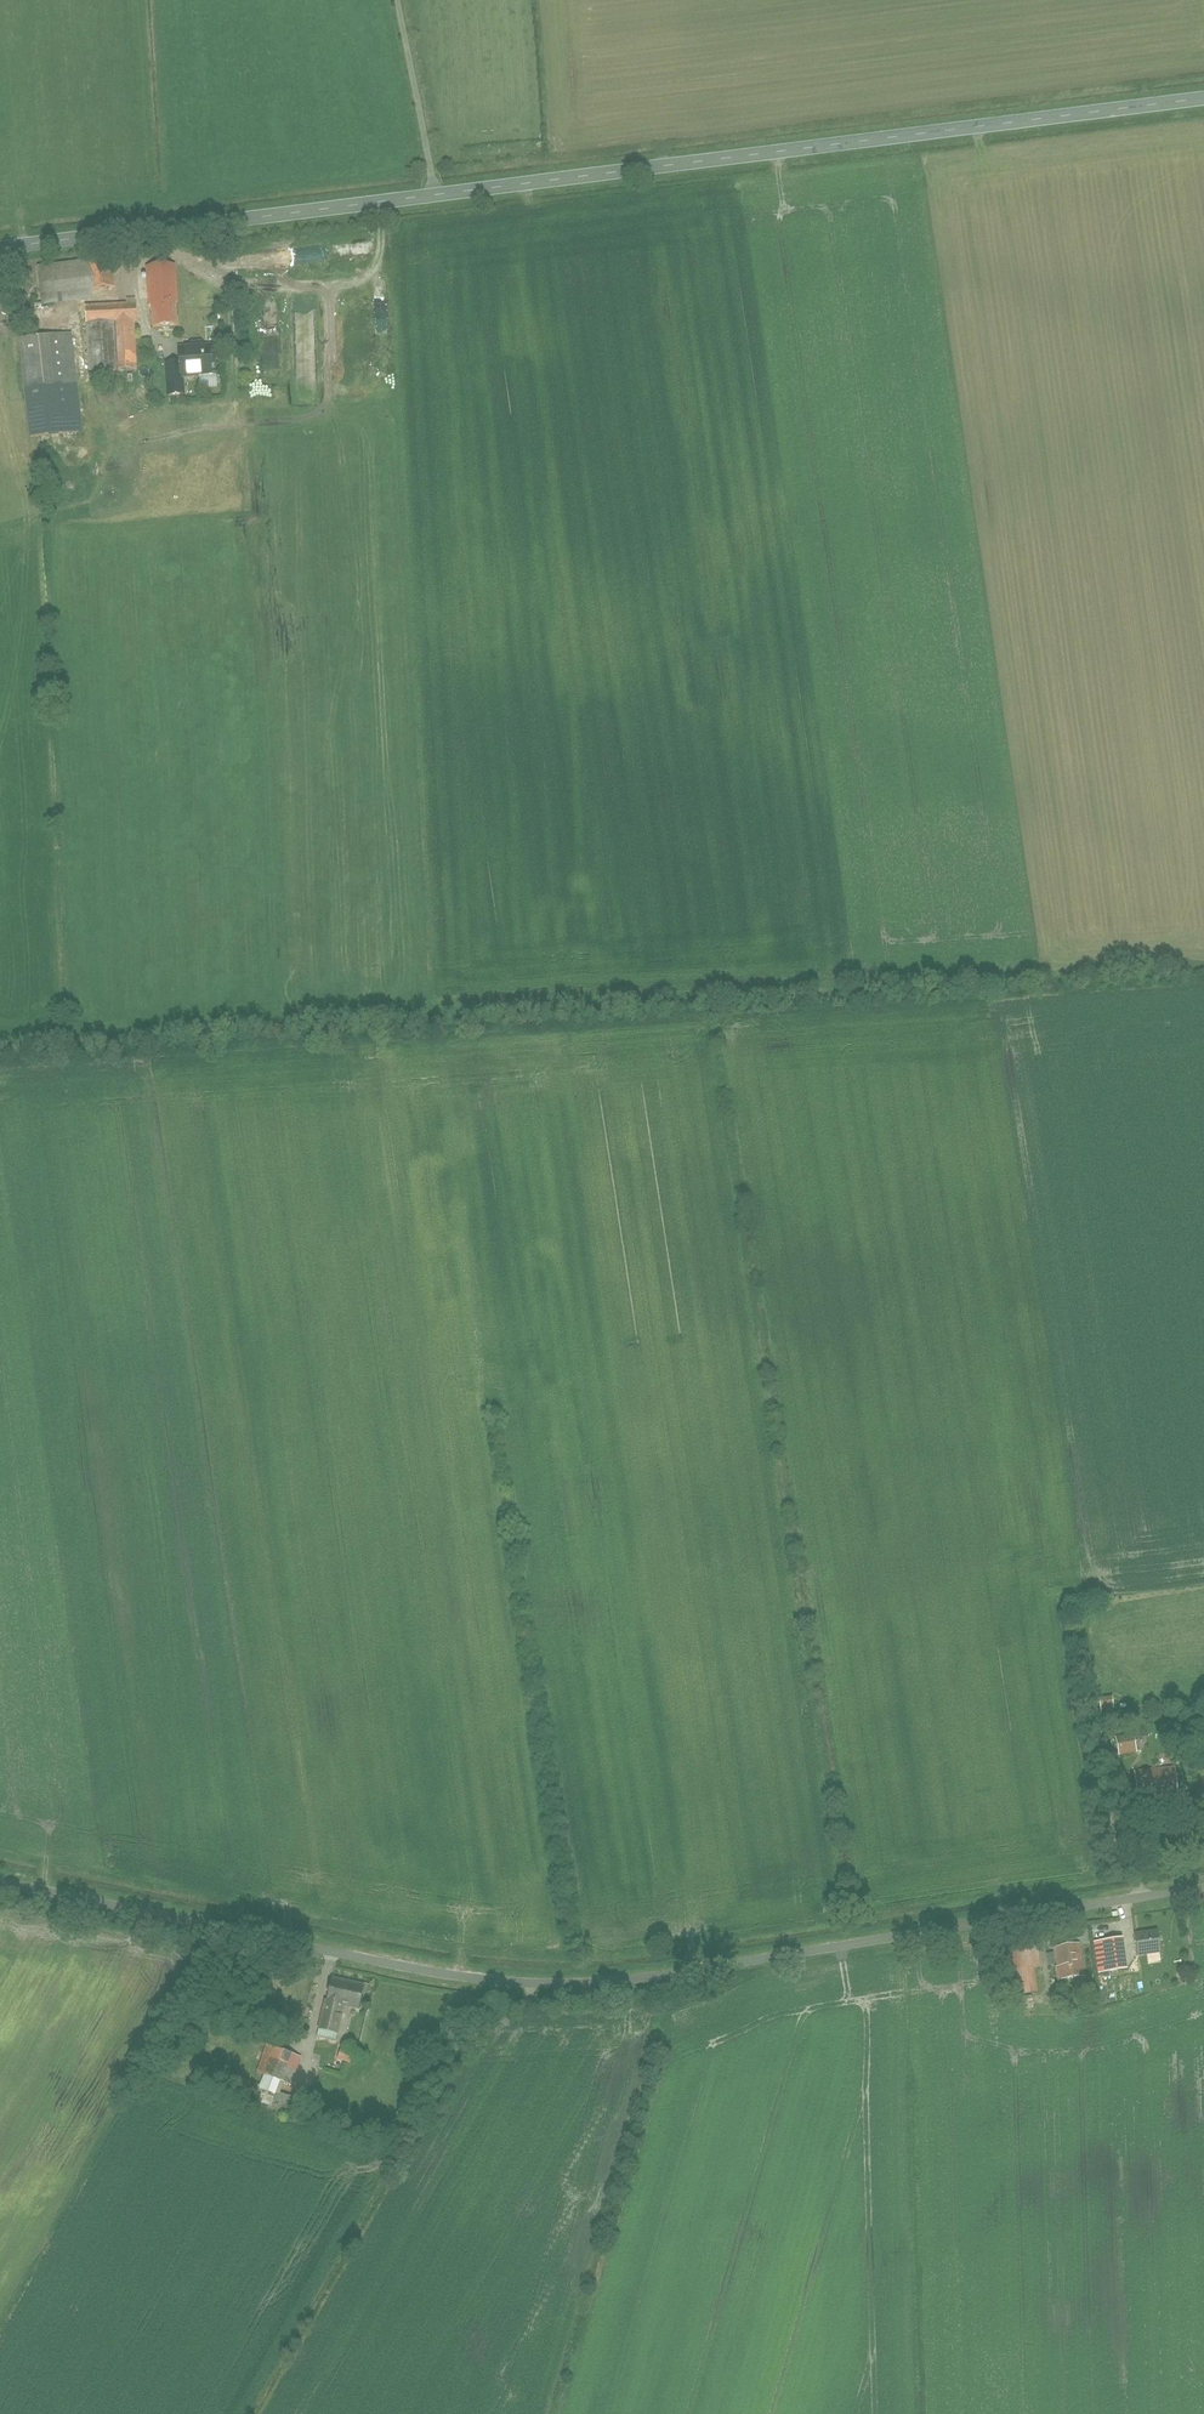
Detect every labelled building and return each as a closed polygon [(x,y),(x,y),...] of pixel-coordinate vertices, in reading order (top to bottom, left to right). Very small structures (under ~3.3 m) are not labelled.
[(100,290),(97,263),(32,269),(35,305),(85,301),(84,291),(100,290)] [(146,331),(179,330),(178,267),(145,268),(146,331)] [(131,307),(78,309),(81,372),(134,369),(131,307)] [(65,336),(12,341),(16,384),(69,379),(65,336)] [(184,397),(182,378),(211,376),(210,363),(216,363),(215,350),(209,351),(209,349),(202,350),(201,348),(199,346),(193,347),(191,349),(192,351),(179,352),(180,365),(167,366),(170,398),(184,397)] [(1093,1703),(1094,1713),(1110,1710),(1108,1701),(1093,1703)] [(1113,1754),(1137,1752),(1135,1736),(1112,1737),(1113,1754)] [(1141,1800),(1184,1795),(1180,1768),(1138,1773),(1141,1800)] [(1156,1957),(1152,1935),(1129,1938),(1133,1960),(1156,1957)] [(1101,1976),(1117,1976),(1116,1944),(1100,1945),(1101,1976)] [(1015,1975),(1034,1973),(1032,1946),(1013,1947),(1015,1975)] [(1050,1948),(1052,1983),(1078,1981),(1076,1946),(1050,1948)] [(326,1982),(313,2033),(332,2038),(340,2009),(350,2011),(356,1989),(326,1982)] [(352,2064),(355,2053),(343,2050),(340,2061),(352,2064)] [(290,2061),(270,2055),(259,2094),(279,2099),(290,2061)]
